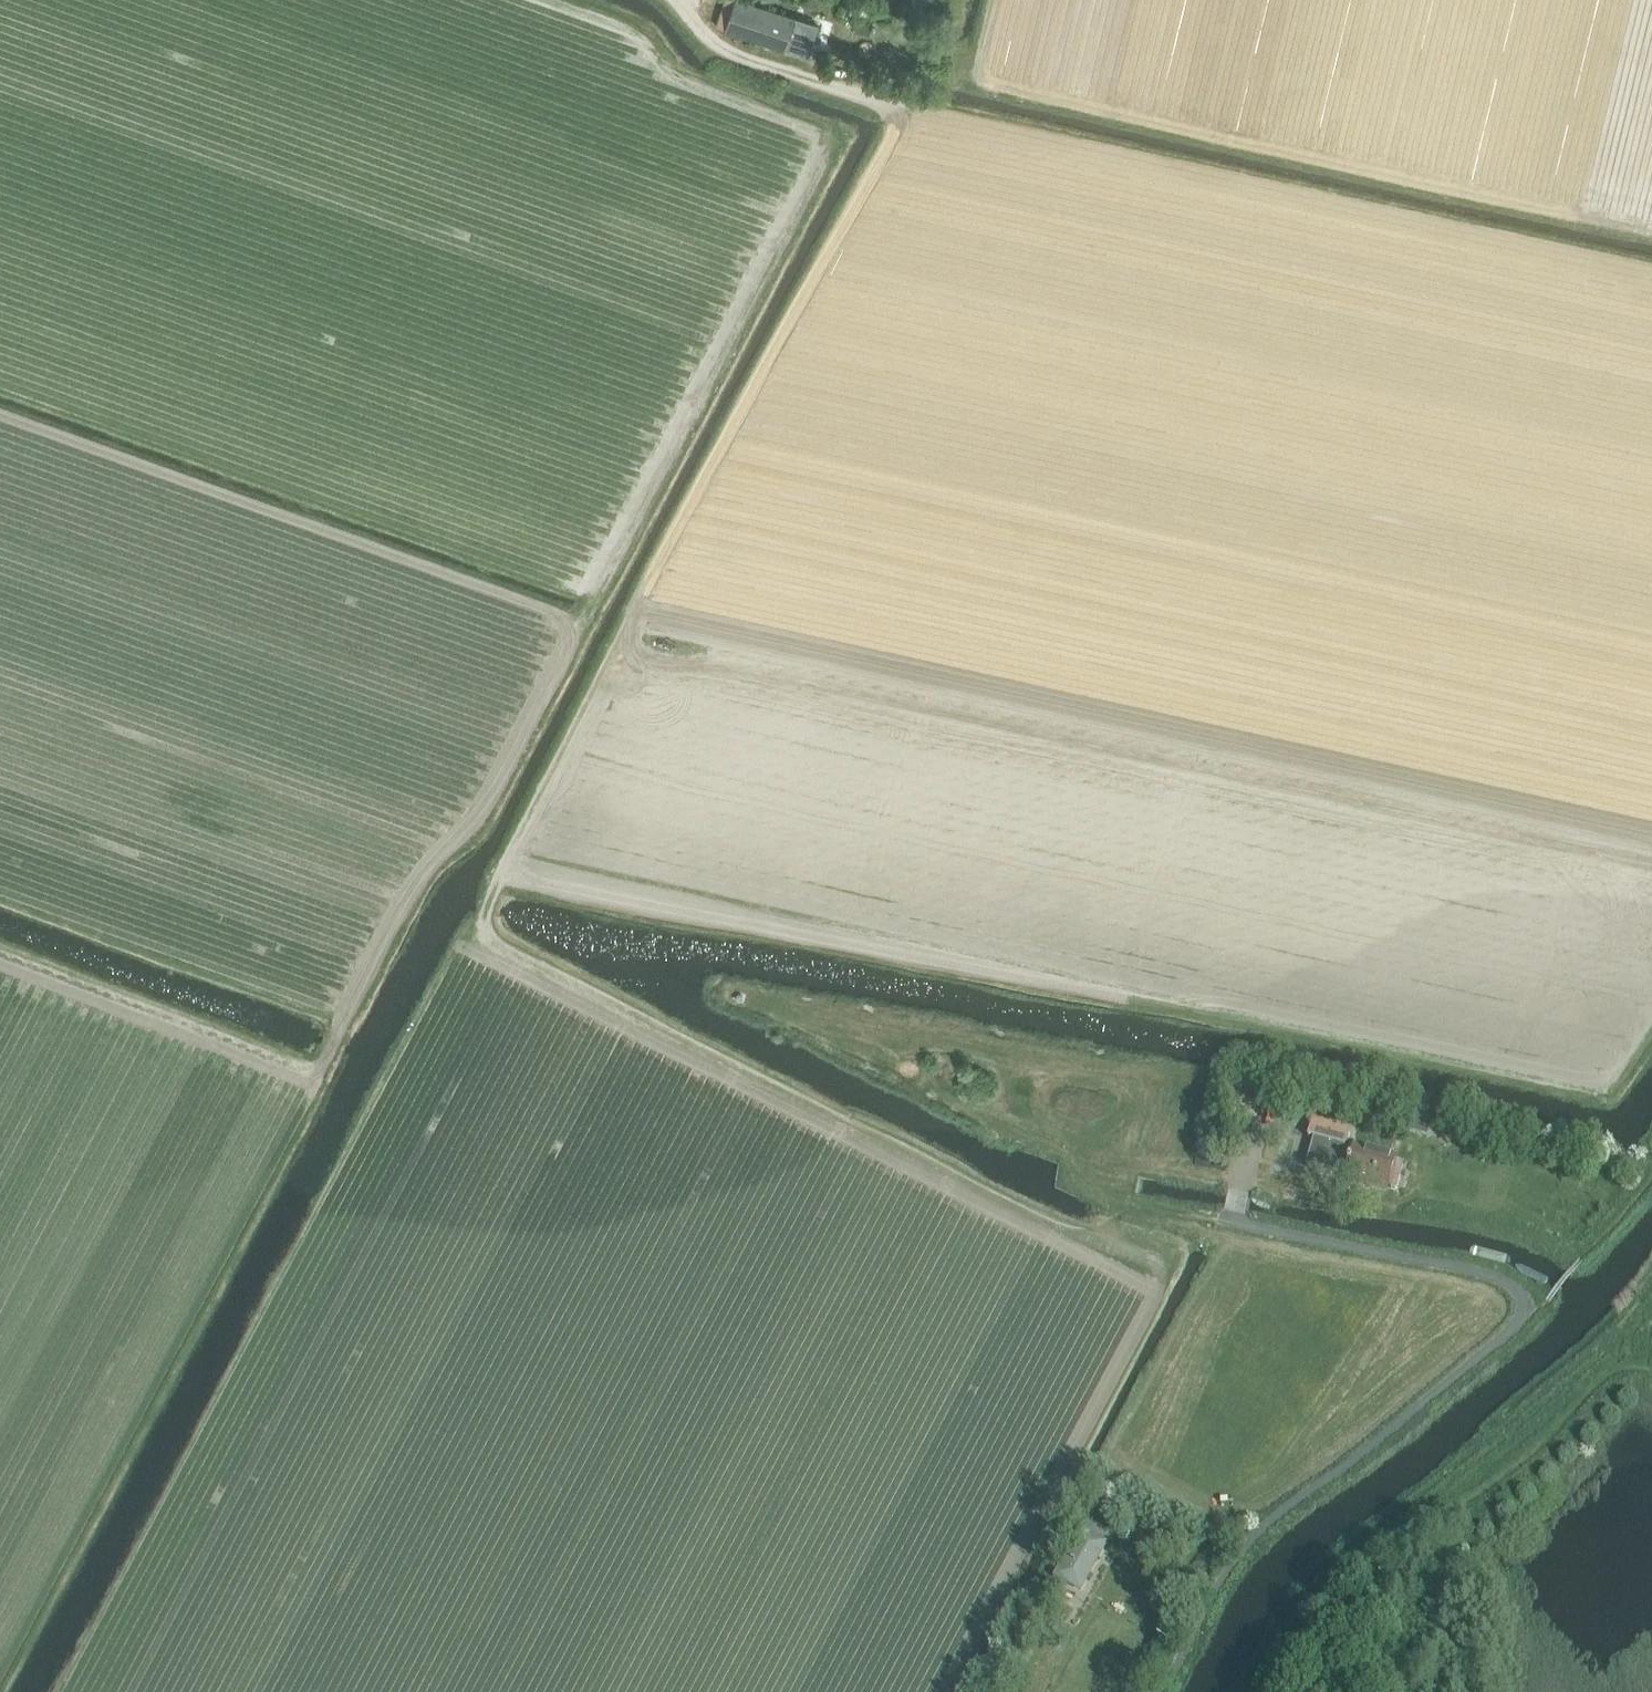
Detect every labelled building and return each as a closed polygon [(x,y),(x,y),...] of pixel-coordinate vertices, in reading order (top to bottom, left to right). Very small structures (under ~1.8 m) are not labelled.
[(716,26),(725,29),(724,30),(787,51),(809,57),(818,23),(797,18),(737,0),(724,0),(716,26)] [(1414,1115),(1408,1131),(1418,1134),(1423,1118),(1414,1115)] [(1353,1151),(1344,1149),(1349,1131),(1312,1120),(1306,1138),(1312,1140),(1304,1165),(1336,1174),(1337,1170),(1347,1172),(1345,1179),(1359,1183),(1358,1186),(1386,1193),(1387,1189),(1396,1191),(1403,1166),(1394,1164),(1397,1157),(1355,1145),(1353,1151)] [(1052,1578),(1080,1593),(1108,1543),(1107,1542),(1111,1535),(1086,1521),(1082,1529),(1080,1528),(1052,1578)]
